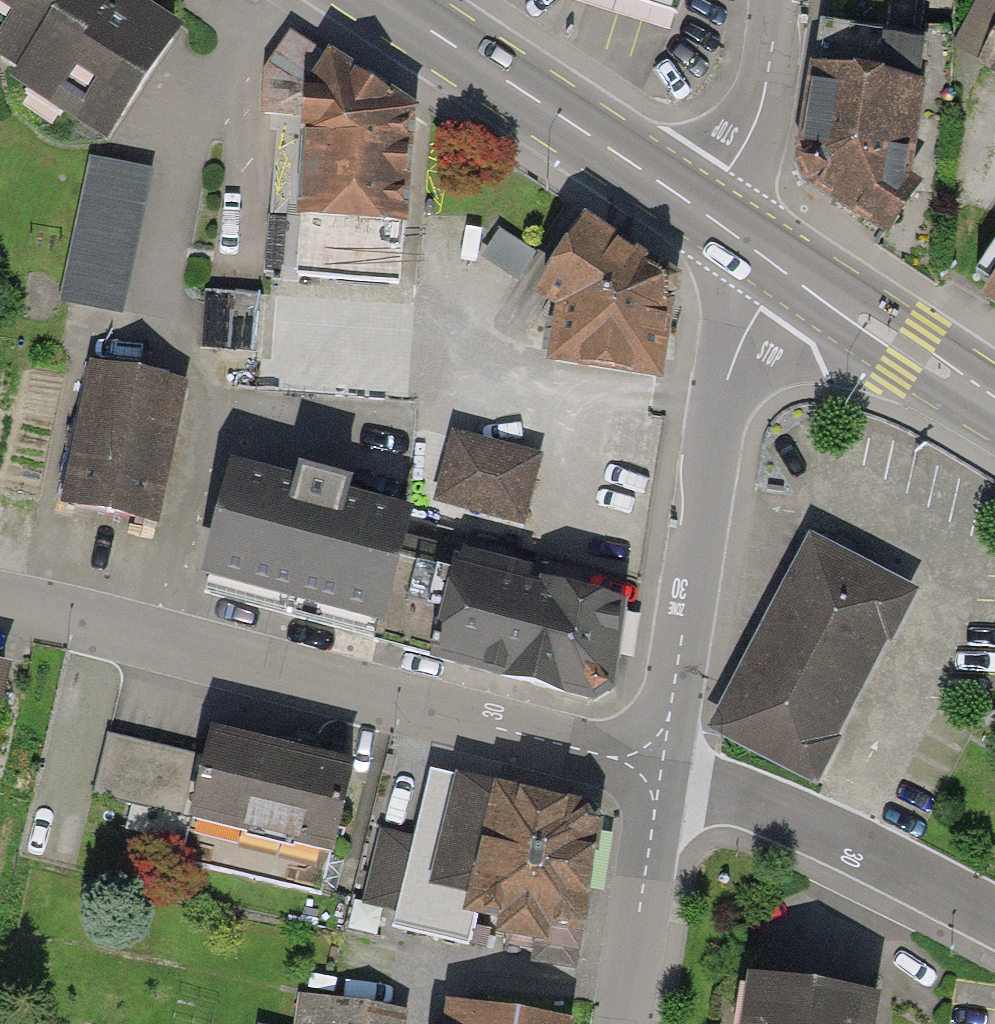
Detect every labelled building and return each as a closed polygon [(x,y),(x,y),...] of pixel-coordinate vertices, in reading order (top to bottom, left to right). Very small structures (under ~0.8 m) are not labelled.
[(22,69),(12,87),(110,142),(171,33),(112,0),(0,0),(0,56),(22,69)] [(693,14),(697,0),(652,0),(693,14)] [(940,51),(825,33),(803,170),(826,199),(904,253),(936,209),(918,188),(940,51)] [(983,61),(994,67),(994,39),(983,61)] [(326,59),(319,218),(430,223),(435,116),(356,60),(326,59)] [(153,175),(94,161),(63,292),(122,305),(153,175)] [(530,280),(561,299),(554,354),(664,368),(676,276),(658,269),(571,215),(530,280)] [(195,391),(93,366),(61,499),(162,524),(195,391)] [(540,459),(458,439),(441,507),(524,527),(540,459)] [(435,530),(235,481),(211,579),(411,627),(435,530)] [(912,595),(810,542),(710,731),(812,784),(912,595)] [(619,613),(457,571),(435,655),(598,697),(619,613)] [(0,683),(0,764),(19,688),(0,683)] [(364,776),(211,742),(191,829),(344,863),(364,776)] [(611,810),(438,776),(406,938),(579,972),(611,810)] [(756,983),(751,1023),(892,1023),(895,998),(756,983)] [(409,1012),(307,998),(304,1023),(407,1023),(409,1012)] [(463,1009),(461,1023),(587,1023),(463,1009)]
